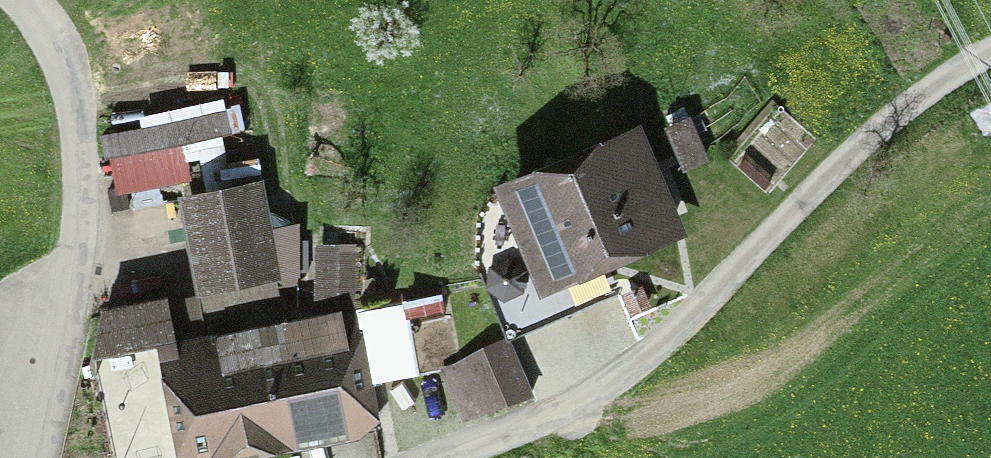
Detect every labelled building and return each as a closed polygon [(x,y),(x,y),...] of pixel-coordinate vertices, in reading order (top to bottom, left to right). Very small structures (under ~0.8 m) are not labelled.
[(665,125),(684,171),(709,161),(690,115),(665,125)] [(493,182),(540,294),(616,262),(681,235),(688,232),(640,120),(493,182)] [(217,322),(276,311),(253,185),(194,197),(217,322)] [(360,268),(360,243),(314,242),(314,305),(352,296),(352,269),(360,268)] [(257,449),(253,434),(377,409),(356,305),(175,342),(167,301),(105,314),(94,364),(114,457),(213,457),(257,449)] [(463,421),(532,391),(508,337),(439,367),(463,421)]
